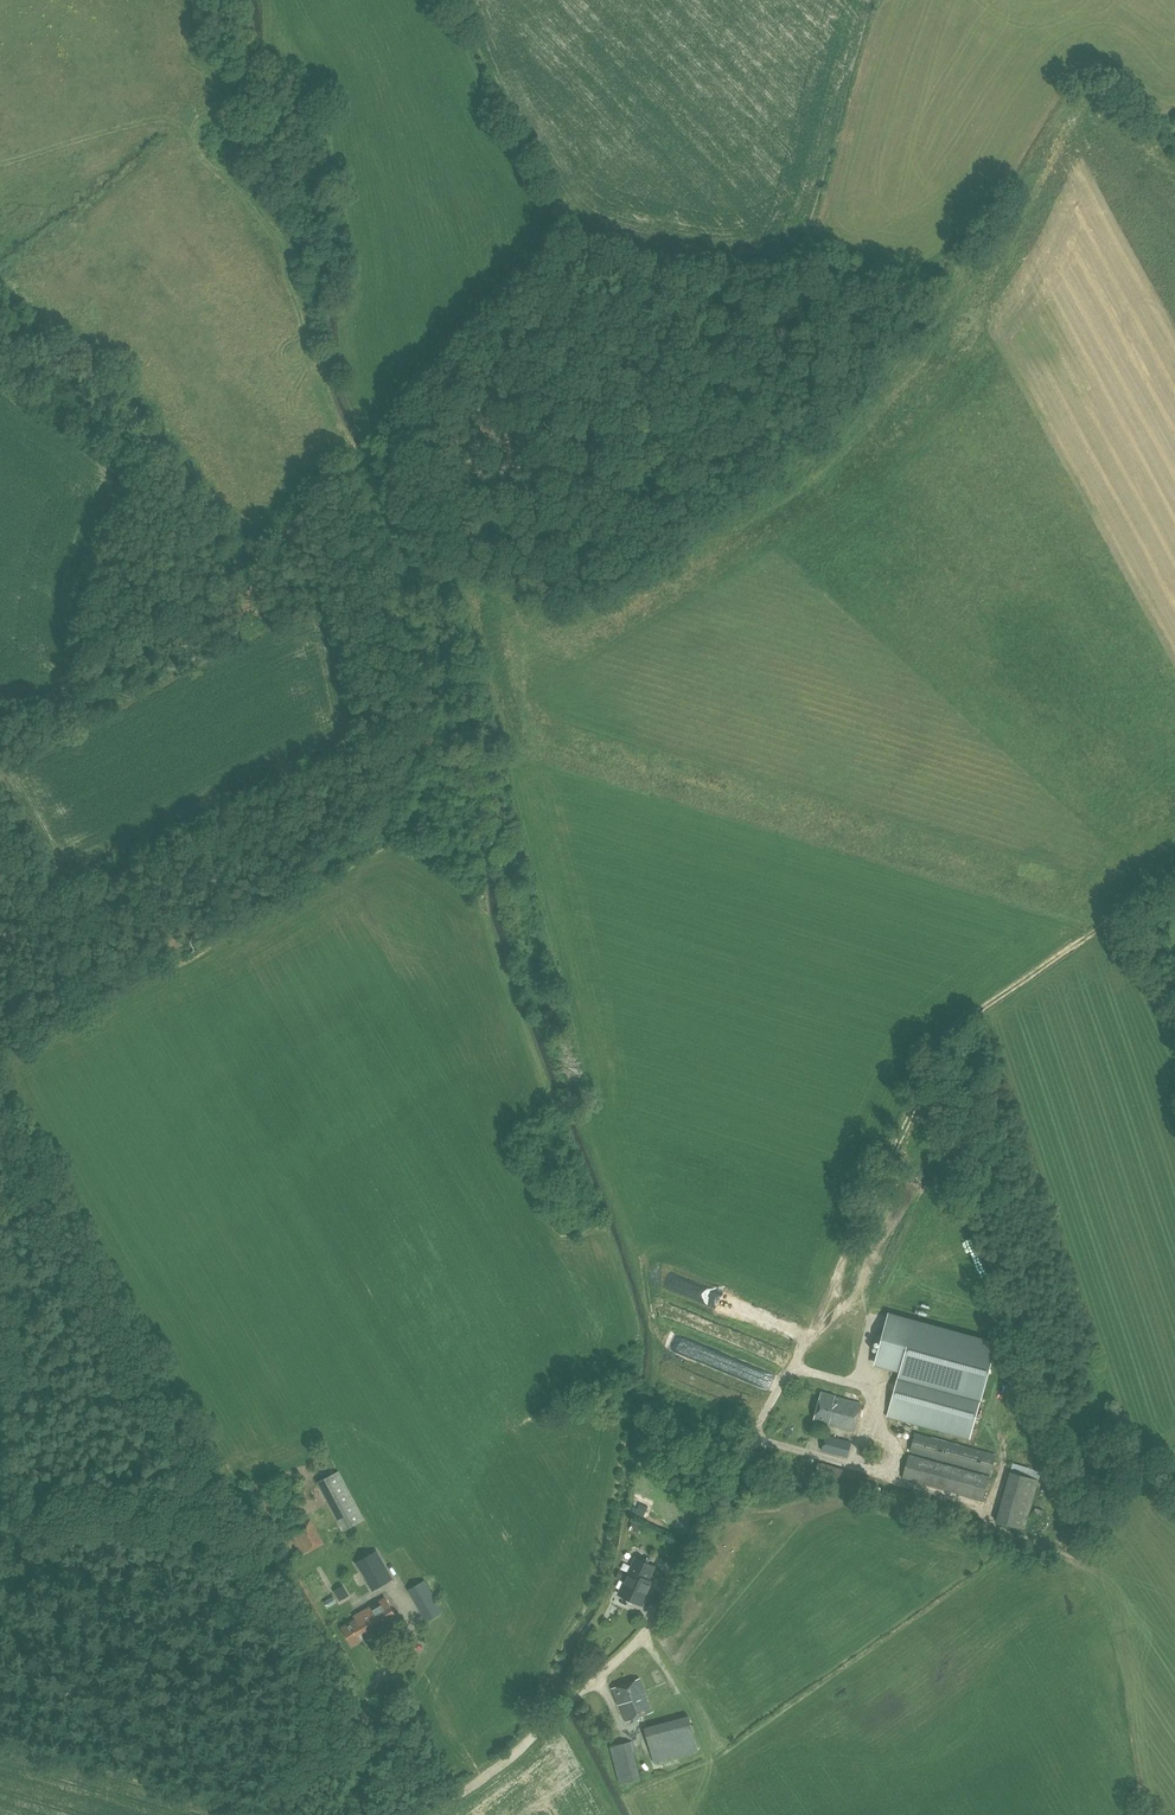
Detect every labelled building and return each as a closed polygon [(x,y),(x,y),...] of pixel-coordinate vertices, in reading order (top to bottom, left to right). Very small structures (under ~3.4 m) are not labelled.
[(952,1383),(983,1392),(996,1344),(890,1315),(876,1362),(901,1369),(952,1383)] [(952,1383),(901,1369),(888,1417),(939,1431),(952,1383)] [(983,1392),(952,1383),(939,1431),(970,1439),(983,1392)] [(854,1431),(862,1404),(836,1397),(836,1396),(822,1392),(814,1421),(829,1425),(829,1424),(854,1431)] [(679,1423),(687,1413),(675,1403),(666,1413),(679,1423)] [(996,1455),(915,1433),(910,1451),(990,1475),(996,1455)] [(851,1442),(826,1435),(822,1450),(847,1457),(851,1442)] [(989,1477),(909,1455),(903,1477),(983,1501),(989,1477)] [(339,1472),(320,1481),(345,1529),(364,1519),(339,1472)] [(1038,1480),(1010,1472),(997,1521),(1025,1529),(1038,1480)] [(325,1544),(311,1519),(297,1528),(310,1552),(325,1544)] [(393,1578),(377,1551),(357,1563),(372,1590),(393,1578)] [(655,1566),(637,1558),(629,1575),(651,1585),(653,1582),(648,1580),(655,1566)] [(357,1594),(346,1568),(330,1575),(326,1566),(309,1573),(317,1591),(336,1582),(344,1599),(357,1594)] [(629,1575),(619,1594),(642,1605),(651,1585),(629,1575)] [(425,1581),(409,1590),(427,1621),(443,1612),(438,1604),(425,1581)] [(367,1637),(369,1640),(400,1622),(385,1597),(354,1616),(356,1619),(342,1628),(352,1645),(367,1637)] [(640,1678),(612,1688),(627,1722),(653,1711),(640,1678)] [(689,1716),(645,1728),(654,1763),(698,1751),(689,1716)] [(631,1741),(610,1746),(620,1784),(641,1779),(631,1741)]
